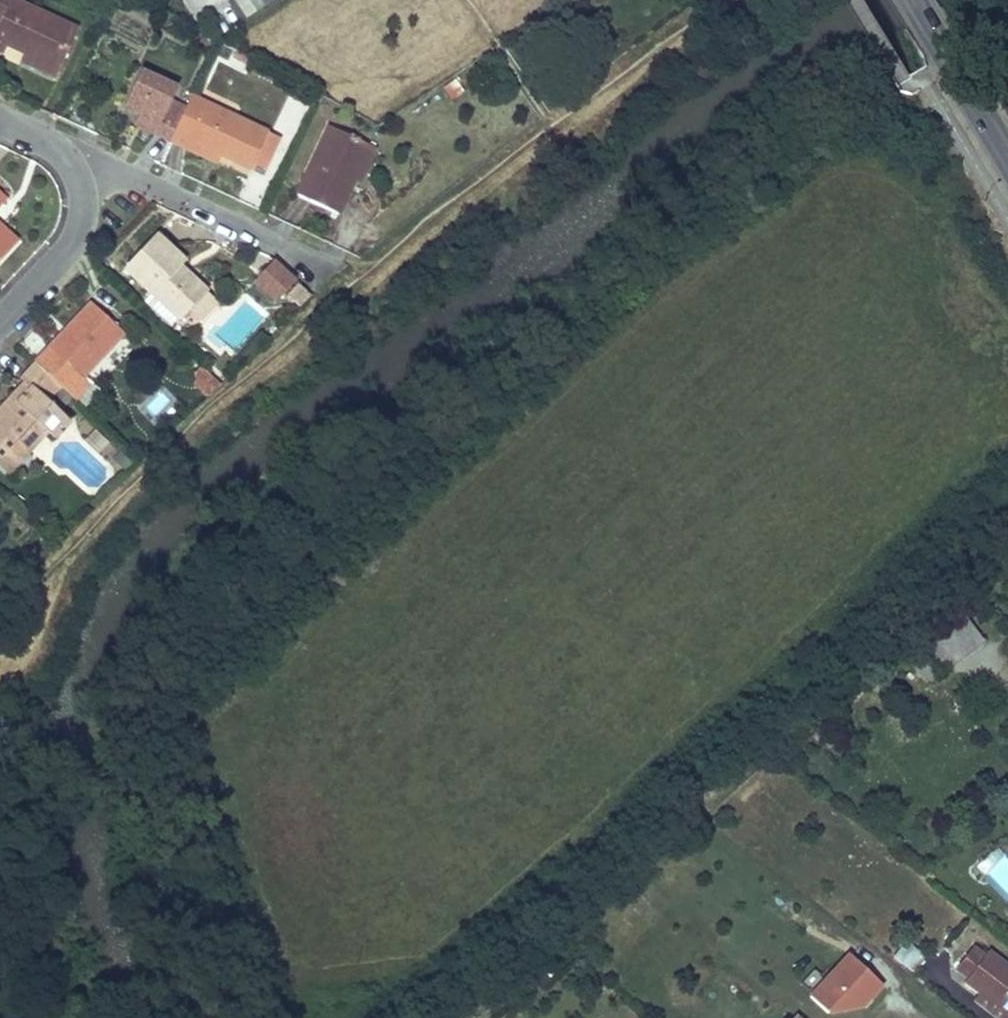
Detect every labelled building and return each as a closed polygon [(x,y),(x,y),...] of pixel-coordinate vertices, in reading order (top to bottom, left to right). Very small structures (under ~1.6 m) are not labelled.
[(24,52),(59,68),(77,29),(14,0),(0,0),(0,52),(2,53),(7,44),(24,52)] [(59,68),(24,52),(20,62),(54,78),(59,68)] [(122,110),(137,117),(158,127),(154,135),(170,143),(185,110),(171,103),(178,88),(140,70),(122,110)] [(185,110),(170,143),(186,150),(190,140),(221,155),(250,170),(253,165),(268,133),(192,96),(185,110)] [(137,117),(133,124),(154,135),(158,127),(137,117)] [(354,180),(348,177),(364,144),(329,128),(297,194),(337,214),(354,180)] [(268,133),(253,165),(265,170),(279,139),(268,133)] [(190,140),(186,150),(216,164),(221,155),(190,140)] [(364,144),(348,177),(354,180),(359,182),(375,149),(364,144)] [(17,241),(2,226),(0,228),(0,259),(17,241)] [(123,268),(153,296),(177,318),(179,320),(188,310),(205,292),(179,267),(184,262),(155,235),(123,268)] [(297,282),(275,261),(255,282),(277,303),(283,297),(297,282)] [(309,293),(297,282),(283,297),(295,308),(309,293)] [(205,292),(188,310),(200,320),(216,302),(205,292)] [(177,318),(153,296),(148,301),(171,323),(177,318)] [(106,298),(96,308),(116,326),(125,315),(106,298)] [(91,303),(35,363),(60,386),(72,397),(87,381),(80,374),(121,331),(116,326),(96,308),(91,303)] [(4,405),(0,409),(0,459),(17,441),(25,449),(43,429),(47,432),(53,437),(68,421),(46,400),(60,386),(35,363),(21,377),(25,381),(32,386),(10,410),(4,405)] [(216,387),(200,371),(189,381),(206,398),(216,387)] [(25,381),(4,405),(10,410),(32,386),(25,381)] [(17,441),(0,459),(0,466),(9,474),(47,432),(43,429),(25,449),(17,441)] [(966,621),(933,644),(952,668),(984,645),(966,621)] [(980,997),(1006,1017),(1007,1017),(1007,968),(988,952),(985,957),(973,947),(954,972),(966,980),(964,985),(980,997)] [(913,949),(901,964),(912,974),(923,958),(913,949)] [(861,1008),(880,986),(847,956),(808,998),(826,1015),(861,1008)] [(980,997),(975,1003),(994,1017),(1006,1017),(980,997)]
